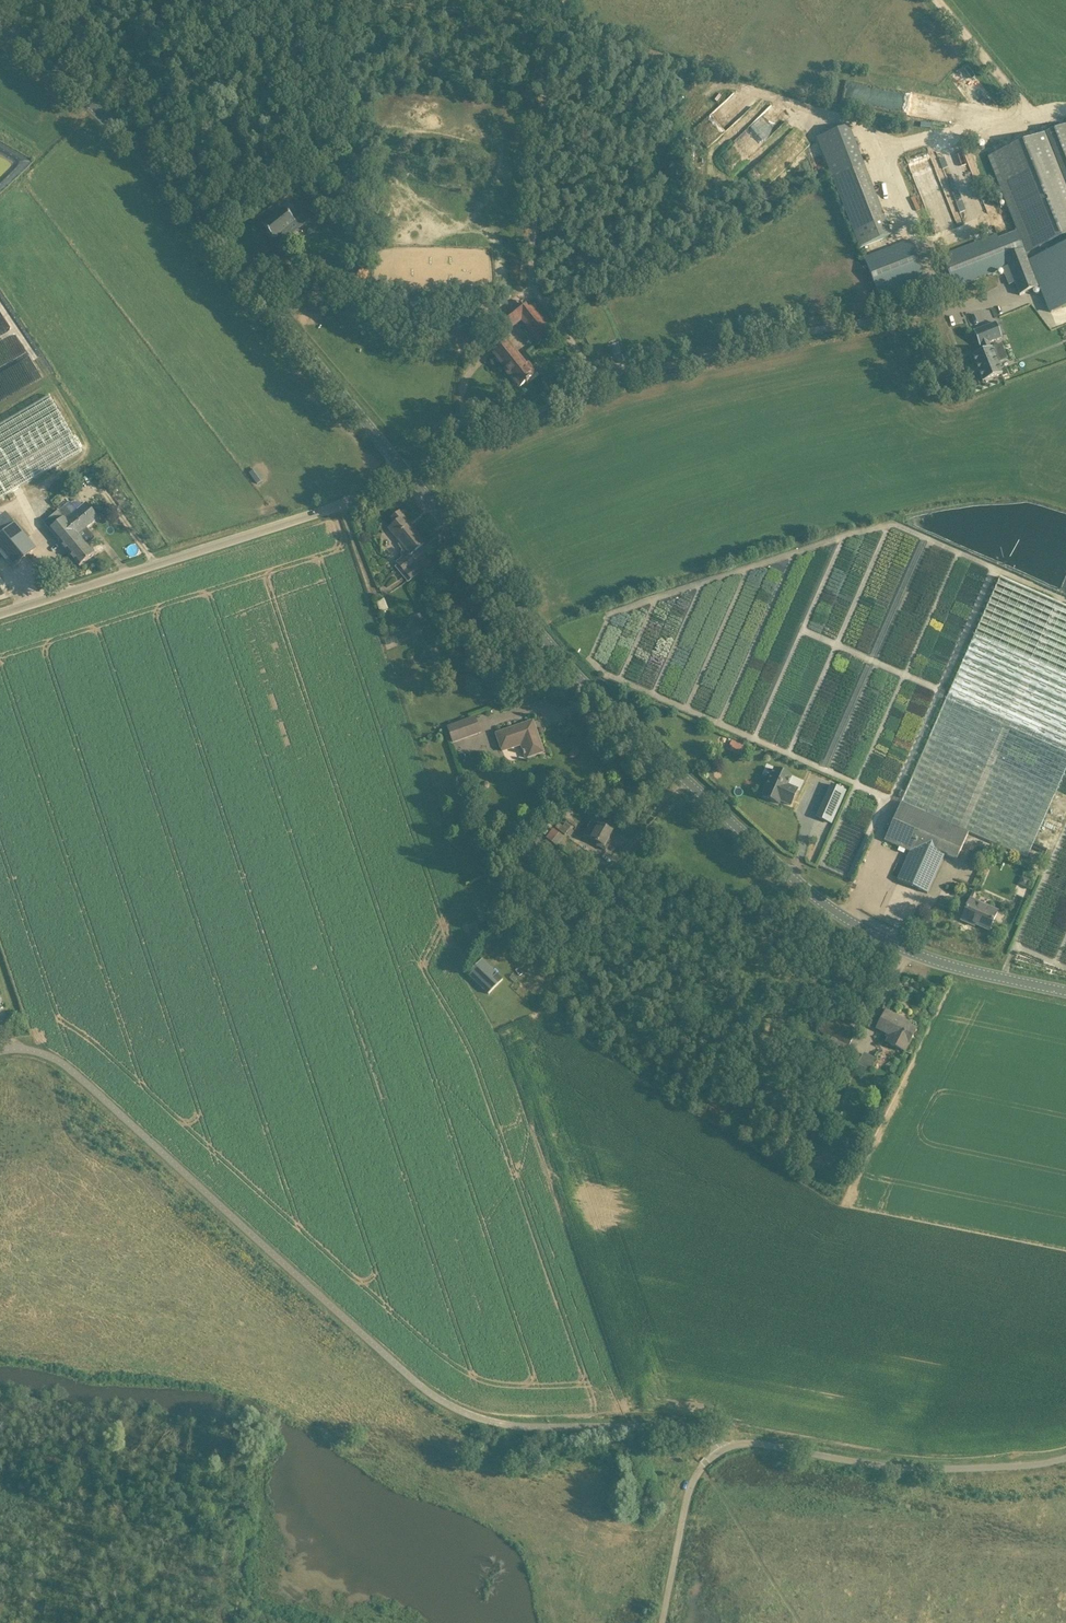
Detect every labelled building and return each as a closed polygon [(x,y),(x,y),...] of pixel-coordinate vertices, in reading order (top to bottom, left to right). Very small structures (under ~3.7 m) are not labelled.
[(990,157),(1019,231),(1015,232),(1016,234),(1000,239),(998,234),(942,256),(954,288),(1003,269),(1009,285),(1015,283),(1020,296),(1041,287),(1051,313),(1065,307),(1065,127),(990,157)] [(865,167),(833,179),(851,225),(883,213),(865,167)] [(263,226),(265,228),(268,231),(267,231),(274,240),(281,235),(286,240),(292,235),(287,229),(295,223),(300,229),(307,222),(298,211),(291,216),(284,208),(281,211),(263,226)] [(924,277),(920,266),(910,241),(864,258),(878,295),(924,277)] [(351,280),(349,279),(345,286),(357,292),(367,273),(355,267),(352,273),(354,274),(351,280)] [(507,300),(501,293),(500,292),(496,295),(493,298),(500,306),(507,300)] [(521,317),(541,342),(556,331),(534,303),(530,307),(525,301),(518,306),(517,304),(493,323),(501,333),(521,317)] [(985,351),(973,355),(983,382),(986,381),(987,382),(992,380),(991,379),(1002,374),(992,348),(990,349),(988,343),(1002,338),(996,323),(974,332),(980,347),(983,345),(985,351)] [(613,355),(622,352),(619,343),(611,346),(613,355)] [(507,345),(495,355),(521,387),(526,383),(527,384),(530,382),(529,380),(536,375),(528,365),(525,368),(507,345)] [(82,452),(50,397),(0,425),(0,499),(82,452)] [(258,468),(250,473),(256,484),(264,479),(258,468)] [(115,481),(111,484),(109,482),(104,485),(108,491),(113,487),(117,484),(115,481)] [(64,518),(73,527),(79,534),(99,518),(86,503),(78,511),(72,504),(61,513),(64,517),(64,518)] [(15,523),(6,512),(0,517),(0,553),(3,556),(13,568),(37,549),(15,523)] [(411,555),(425,543),(412,528),(411,528),(403,518),(404,518),(400,514),(398,513),(394,517),(393,519),(396,523),(389,529),(411,555)] [(79,535),(79,534),(73,527),(64,518),(49,530),(80,567),(95,554),(79,535)] [(409,556),(399,565),(411,580),(422,571),(409,556)] [(885,841),(910,852),(897,881),(927,894),(945,855),(957,860),(969,833),(1028,860),(1065,774),(1065,608),(1002,579),(976,636),(885,841)] [(385,599),(378,602),(381,612),(388,609),(385,599)] [(443,604),(435,609),(438,615),(446,610),(443,604)] [(419,629),(431,624),(426,611),(415,615),(419,629)] [(446,727),(453,744),(481,733),(475,716),(446,727)] [(525,758),(541,753),(540,749),(542,749),(535,729),(524,733),(521,726),(495,734),(501,751),(520,744),(525,758)] [(735,750),(738,743),(732,740),(729,748),(735,750)] [(791,806),(798,791),(787,786),(791,777),(775,769),(771,778),(769,777),(765,786),(767,787),(763,797),(779,804),(780,801),(791,806)] [(827,783),(812,815),(827,822),(842,790),(827,783)] [(609,838),(613,832),(602,826),(593,821),(592,822),(591,821),(583,834),(598,843),(596,845),(606,851),(612,840),(609,838)] [(565,838),(553,828),(546,837),(558,847),(565,838)] [(497,842),(494,854),(506,857),(508,845),(497,842)] [(971,845),(969,851),(981,856),(984,850),(971,845)] [(970,900),(961,920),(968,923),(969,922),(989,931),(997,913),(970,900)] [(505,980),(483,960),(478,956),(470,964),(475,969),(469,976),(491,996),(505,980)] [(908,1045),(916,1029),(903,1022),(904,1021),(886,1011),(877,1028),(887,1034),(885,1037),(887,1039),(885,1042),(905,1052),(908,1045)] [(856,1029),(826,1014),(818,1030),(848,1045),(856,1029)]
